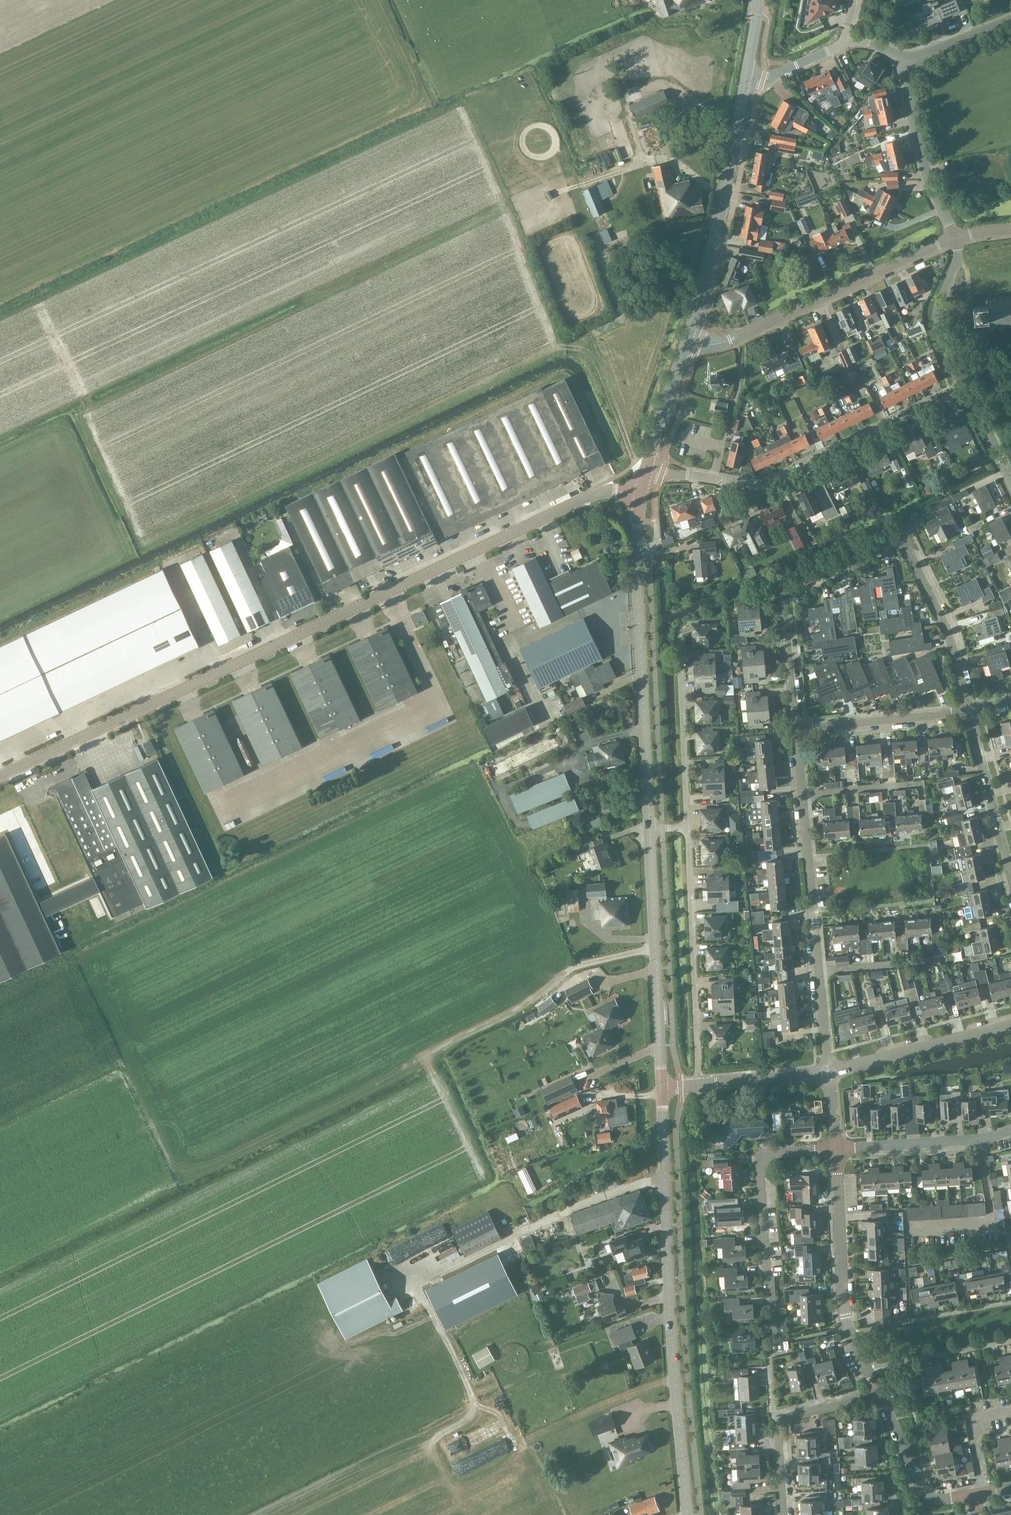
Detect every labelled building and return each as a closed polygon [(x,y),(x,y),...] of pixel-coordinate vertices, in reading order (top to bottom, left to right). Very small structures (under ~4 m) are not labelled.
[(653,8),(658,7),(662,18),(713,0),(650,0),(653,8)] [(836,6),(837,0),(812,0),(809,17),(813,20),(817,18),(818,19),(820,18),(819,17),(832,11),(833,7),(835,7),(835,6),(836,6)] [(939,5),(937,1),(921,7),(923,10),(908,16),(912,26),(924,22),(926,27),(937,23),(935,19),(941,17),(941,18),(960,10),(956,0),(953,0),(939,5)] [(868,65),(867,65),(864,63),(864,65),(863,64),(862,64),(860,67),(858,71),(859,72),(856,78),(855,79),(857,80),(858,81),(865,85),(866,83),(872,86),(872,87),(875,82),(883,69),(877,66),(876,65),(878,63),(871,59),(870,61),(869,62),(868,65)] [(841,70),(846,80),(852,77),(848,67),(841,70)] [(817,76),(827,99),(834,96),(829,85),(835,83),(829,70),(817,76)] [(838,90),(847,87),(842,73),(833,76),(838,90)] [(820,102),(827,99),(817,76),(804,82),(810,94),(815,91),(820,102)] [(873,98),(884,95),(882,89),(872,91),(873,98)] [(630,105),(632,111),(636,119),(670,104),(664,90),(630,105)] [(864,115),(892,108),(889,95),(875,98),(869,100),(871,108),(862,110),(864,115)] [(800,124),(799,125),(802,126),(801,126),(802,127),(806,120),(809,115),(807,111),(796,105),(795,106),(784,100),(777,112),(800,124)] [(826,110),(833,118),(839,113),(832,105),(826,110)] [(892,108),(864,115),(865,119),(872,118),(873,124),(876,126),(881,125),(881,124),(895,121),(892,108)] [(798,128),(799,125),(800,124),(777,112),(771,124),(783,130),(787,122),(798,128)] [(865,136),(877,133),(876,127),(864,130),(865,136)] [(874,160),(902,153),(899,140),(885,143),(887,150),(881,152),(881,153),(873,155),(874,160)] [(654,146),(647,148),(648,154),(656,152),(654,146)] [(754,167),(765,169),(770,170),(772,154),(770,154),(771,148),(766,147),(765,153),(757,151),(754,167)] [(874,160),(875,164),(881,163),(885,170),(892,170),(892,169),(905,166),(902,153),(874,160)] [(652,167),(654,177),(665,221),(667,227),(674,225),(673,222),(675,222),(675,219),(705,212),(703,204),(699,205),(695,188),(692,189),(690,180),(672,184),(667,163),(652,167)] [(770,170),(765,169),(754,167),(751,183),(759,184),(758,190),(763,191),(764,185),(769,186),(772,170),(770,170)] [(601,200),(614,195),(608,181),(595,186),(594,185),(582,191),(594,218),(606,213),(601,200)] [(769,199),(772,199),(783,201),(784,194),(770,191),(769,199)] [(873,201),(879,203),(892,209),(897,197),(884,191),(881,199),(875,196),(873,201)] [(873,201),(875,196),(867,192),(865,197),(873,201)] [(871,206),(873,201),(865,197),(863,202),(871,206)] [(851,214),(844,198),(835,203),(843,218),(851,214)] [(786,202),(783,201),(772,199),(770,210),(785,213),(785,211),(787,211),(788,205),(786,204),(786,202)] [(892,209),(879,203),(873,201),(871,206),(876,209),(873,215),(886,221),(892,209)] [(744,221),(755,223),(760,224),(762,224),(765,203),(756,202),(755,207),(747,206),(744,221)] [(810,231),(805,218),(797,221),(802,234),(810,231)] [(760,224),(755,223),(744,221),(741,237),(749,238),(748,243),(753,244),(754,240),(757,240),(760,224)] [(827,229),(830,235),(835,245),(849,238),(845,231),(851,228),(849,223),(843,226),(844,228),(838,231),(836,225),(827,229)] [(603,243),(611,240),(606,228),(598,231),(603,243)] [(835,245),(830,235),(827,229),(819,233),(822,239),(816,241),(815,239),(809,242),(811,247),(812,247),(816,254),(821,252),(835,245)] [(772,253),(774,243),(760,241),(758,251),(772,253)] [(738,256),(750,258),(762,261),(764,253),(740,249),(738,256)] [(727,270),(736,274),(741,261),(732,257),(727,270)] [(735,278),(736,274),(727,270),(722,283),(732,287),(738,284),(739,281),(737,281),(738,279),(735,278)] [(916,273),(906,278),(912,291),(910,293),(912,298),(925,292),(923,287),(926,285),(922,278),(919,279),(916,273)] [(900,281),(890,286),(894,294),(900,307),(910,302),(900,281)] [(744,307),(755,302),(748,286),(737,291),(737,289),(723,295),(730,311),(743,305),(744,307)] [(892,303),(885,288),(875,293),(882,307),(888,304),(893,314),(897,312),(893,302),(892,303)] [(869,319),(878,315),(869,296),(859,301),(867,320),(869,319)] [(974,307),(976,322),(989,320),(990,326),(1010,323),(1010,296),(987,299),(987,305),(974,307)] [(835,312),(840,321),(838,322),(841,328),(844,327),(846,331),(855,326),(853,322),(854,322),(847,307),(835,312)] [(880,314),(886,328),(894,325),(888,311),(880,314)] [(813,342),(802,347),(801,348),(805,356),(817,350),(818,352),(831,346),(820,323),(807,328),(813,342)] [(920,333),(918,328),(910,332),(912,337),(920,333)] [(865,341),(872,355),(889,347),(883,335),(874,339),(873,337),(865,341)] [(900,341),(892,343),(895,352),(902,350),(900,341)] [(851,362),(859,359),(853,346),(845,349),(851,362)] [(845,367),(851,364),(844,350),(838,353),(845,367)] [(789,356),(787,352),(760,364),(765,375),(783,366),(786,373),(802,366),(796,352),(789,356)] [(993,361),(997,370),(999,369),(1010,365),(1006,355),(994,361),(993,361)] [(919,376),(924,387),(938,380),(932,369),(924,373),(922,369),(918,372),(920,376),(919,376)] [(791,381),(796,390),(810,383),(815,381),(810,372),(799,377),(800,377),(791,381)] [(924,387),(919,376),(917,372),(911,376),(913,379),(906,383),(911,393),(924,387)] [(721,388),(723,382),(720,375),(715,373),(708,376),(706,383),(709,389),(715,391),(721,388)] [(543,390),(582,471),(589,467),(590,469),(592,468),(593,469),(596,467),(596,466),(600,465),(604,464),(603,463),(606,462),(604,460),(605,460),(601,452),(600,452),(600,450),(565,379),(543,390)] [(898,400),(911,393),(906,383),(893,389),(898,400)] [(898,400),(893,389),(892,390),(890,386),(885,389),(887,393),(879,396),(885,407),(898,400)] [(582,471),(543,390),(542,387),(405,452),(446,538),(583,473),(582,471)] [(723,405),(723,402),(712,399),(711,403),(709,410),(721,413),(723,405)] [(853,403),(855,408),(861,419),(874,412),(869,402),(861,406),(858,400),(853,403)] [(847,425),(861,419),(855,408),(842,415),(847,425)] [(834,432),(847,425),(842,415),(829,421),(834,432)] [(730,416),(729,428),(736,429),(738,417),(730,416)] [(834,432),(829,421),(829,422),(826,417),(818,421),(820,426),(816,428),(821,439),(834,432)] [(955,417),(936,426),(941,436),(945,445),(958,439),(961,443),(972,438),(966,424),(960,427),(955,417)] [(789,433),(789,434),(796,450),(810,443),(805,433),(798,437),(795,431),(789,433)] [(783,456),(796,450),(789,434),(782,437),(783,438),(776,441),(783,456)] [(920,434),(901,443),(906,454),(909,460),(916,457),(915,455),(925,450),(925,452),(928,458),(937,454),(935,450),(934,447),(931,441),(925,444),(920,434)] [(741,451),(743,443),(732,440),(727,464),(740,466),(743,451),(741,451)] [(783,456),(776,441),(762,447),(770,462),(783,456)] [(756,469),(770,462),(762,447),(756,450),(758,456),(752,459),(756,469)] [(971,463),(982,456),(978,450),(967,457),(971,463)] [(865,461),(871,472),(873,476),(880,472),(878,468),(884,465),(884,466),(891,463),(895,470),(901,468),(896,459),(890,462),(885,451),(865,461)] [(368,466),(411,555),(438,541),(433,529),(396,453),(368,466)] [(383,568),(411,555),(368,466),(341,479),(383,568)] [(853,466),(830,478),(836,492),(833,493),(835,497),(838,498),(841,498),(844,496),(844,492),(842,489),(860,480),(853,466)] [(907,473),(902,475),(906,484),(911,482),(907,473)] [(356,581),(383,568),(341,479),(313,493),(356,581)] [(862,483),(868,497),(875,494),(868,480),(862,483)] [(827,515),(838,510),(829,492),(820,496),(819,493),(817,495),(813,486),(799,493),(809,515),(824,508),(827,515)] [(983,512),(996,506),(989,493),(988,493),(984,486),(972,492),(983,512)] [(955,501),(959,499),(969,494),(966,489),(952,496),(954,502),(955,501)] [(328,594),(356,581),(313,493),(286,506),(323,583),(328,594)] [(714,513),(717,498),(712,497),(701,500),(703,508),(695,510),(692,501),(671,507),(676,522),(688,518),(691,527),(702,524),(703,527),(714,523),(712,514),(714,513)] [(786,514),(780,503),(761,512),(768,527),(779,522),(777,518),(780,516),(780,517),(786,514)] [(839,508),(844,519),(853,514),(848,504),(839,508)] [(950,527),(956,524),(947,506),(935,511),(939,520),(926,526),(931,536),(937,533),(941,542),(954,536),(950,527)] [(283,517),(276,519),(284,542),(290,540),(283,517)] [(1010,538),(1005,525),(1003,526),(1000,518),(988,524),(998,544),(1010,538)] [(748,519),(723,532),(730,547),(746,539),(749,543),(754,553),(758,551),(770,545),(761,528),(755,531),(755,530),(754,531),(748,519)] [(970,532),(970,534),(971,534),(972,536),(974,535),(972,531),(985,525),(982,519),(967,527),(970,532)] [(809,541),(800,523),(787,529),(796,547),(809,541)] [(953,543),(955,549),(941,556),(949,574),(964,567),(964,566),(967,564),(964,556),(969,553),(965,545),(974,541),(972,536),(971,534),(970,534),(953,543)] [(660,540),(663,547),(675,542),(672,535),(660,540)] [(270,621),(232,540),(210,551),(248,631),(270,621)] [(708,554),(717,553),(716,541),(700,542),(700,549),(693,550),(695,568),(696,568),(696,577),(706,576),(706,578),(709,578),(708,578),(717,577),(716,566),(714,566),(714,562),(708,562),(708,554)] [(315,600),(290,546),(261,559),(266,570),(262,580),(276,610),(277,609),(280,618),(287,614),(287,613),(288,613),(288,614),(315,602),(314,600),(315,600)] [(570,552),(575,561),(582,557),(578,548),(570,552)] [(997,552),(983,559),(987,567),(1001,560),(997,552)] [(203,553),(181,563),(219,645),(241,635),(203,553)] [(513,570),(519,583),(540,627),(613,593),(607,579),(605,580),(596,561),(571,573),(570,573),(564,576),(551,582),(551,580),(549,579),(547,580),(536,559),(513,570)] [(872,577),(873,587),(880,586),(884,610),(899,608),(892,567),(886,568),(887,575),(872,577)] [(132,583),(0,646),(0,742),(61,713),(199,648),(181,610),(183,609),(164,568),(132,583)] [(878,618),(873,587),(872,577),(865,578),(866,585),(850,588),(852,598),(860,596),(864,620),(878,618)] [(975,579),(967,583),(956,588),(961,598),(959,599),(963,607),(970,603),(969,602),(980,597),(983,602),(994,597),(989,587),(981,591),(975,579)] [(467,657),(455,663),(475,707),(479,705),(487,722),(505,714),(497,696),(509,691),(518,687),(505,661),(503,662),(479,611),(493,605),(483,583),(482,583),(469,589),(467,588),(462,590),(462,592),(433,606),(442,626),(450,623),(467,657)] [(998,592),(1003,603),(1007,601),(1010,609),(1010,586),(998,592)] [(857,628),(852,598),(850,588),(844,589),(845,595),(829,598),(831,608),(839,607),(842,631),(857,628)] [(836,639),(831,608),(829,598),(823,599),(824,606),(808,608),(809,618),(818,617),(820,633),(812,634),(813,642),(836,639)] [(738,619),(759,617),(758,604),(737,606),(738,619)] [(881,634),(911,629),(921,627),(920,622),(914,623),(911,606),(901,608),(902,616),(879,620),(881,634)] [(423,609),(411,615),(417,628),(429,622),(423,609)] [(996,617),(1004,614),(1002,609),(989,613),(990,618),(985,619),(986,622),(974,626),(978,640),(1001,634),(996,617)] [(731,636),(731,643),(747,642),(746,636),(748,636),(748,631),(761,630),(759,617),(738,619),(740,635),(731,636)] [(539,689),(604,658),(584,618),(520,648),(539,689)] [(720,623),(713,624),(692,624),(693,645),(709,645),(708,637),(714,637),(713,632),(720,632),(720,623)] [(388,627),(349,646),(379,710),(418,692),(388,627)] [(921,627),(911,629),(912,637),(889,641),(891,655),(932,648),(930,642),(924,643),(921,627)] [(836,639),(813,642),(814,649),(821,648),(824,664),(834,662),(832,654),(856,650),(854,636),(836,639)] [(999,646),(985,650),(987,656),(982,657),(984,663),(987,662),(993,681),(1003,678),(1000,668),(1010,665),(1006,652),(1010,650),(1009,643),(999,646)] [(743,665),(764,663),(762,650),(748,652),(742,652),(743,665)] [(330,654),(291,673),(322,738),(361,720),(330,654)] [(917,685),(921,694),(935,688),(938,694),(944,692),(929,654),(915,659),(924,682),(917,685)] [(921,694),(917,685),(905,656),(892,661),(901,683),(893,686),(897,696),(912,690),(915,696),(921,694)] [(897,696),(893,686),(882,658),(869,663),(878,686),(870,689),(874,698),(889,692),(891,698),(897,696)] [(694,673),(715,672),(715,660),(694,660),(694,673)] [(874,698),(870,689),(859,660),(846,665),(855,688),(847,691),(850,700),(866,694),(868,700),(874,698)] [(850,700),(847,691),(838,670),(845,668),(843,663),(837,666),(835,662),(815,671),(818,678),(825,675),(829,685),(822,688),(821,686),(815,688),(822,704),(842,696),(845,703),(850,700)] [(764,663),(743,665),(744,678),(765,676),(764,663)] [(595,666),(587,670),(586,668),(586,667),(577,671),(577,673),(578,674),(571,678),(534,696),(546,722),(553,718),(585,703),(611,691),(606,682),(599,666),(598,665),(595,666)] [(715,672),(694,673),(695,686),(702,686),(702,694),(708,693),(708,692),(715,692),(715,694),(725,694),(725,685),(716,685),(715,672)] [(743,689),(743,680),(733,680),(733,689),(743,689)] [(272,682),(233,701),(264,765),(303,747),(272,682)] [(747,711),(768,709),(767,696),(761,696),(761,690),(745,692),(745,694),(746,698),(747,711)] [(524,695),(527,703),(534,700),(532,692),(524,695)] [(723,696),(724,704),(734,704),(734,696),(723,696)] [(720,714),(717,714),(717,700),(696,701),(696,722),(712,721),(712,723),(714,723),(714,724),(721,723),(721,716),(720,716),(720,714)] [(527,707),(484,727),(493,745),(535,725),(527,707)] [(768,709),(747,711),(748,724),(749,729),(765,728),(763,722),(769,722),(768,709)] [(214,710),(175,728),(206,793),(245,774),(214,710)] [(1010,732),(1010,719),(1001,722),(1004,734),(1010,732)] [(713,745),(719,745),(718,732),(697,733),(698,753),(714,753),(713,745)] [(745,754),(772,752),(771,739),(765,740),(764,734),(748,736),(749,742),(755,741),(755,748),(745,749),(745,754)] [(941,753),(942,759),(947,759),(947,752),(954,752),(954,755),(961,755),(960,742),(953,742),(952,735),(940,737),(941,753)] [(942,759),(941,753),(940,737),(928,738),(929,745),(923,746),(924,761),(931,761),(930,754),(936,753),(937,761),(942,760),(942,759)] [(924,761),(923,746),(917,746),(916,739),(904,740),(906,756),(907,764),(912,763),(911,756),(918,755),(918,762),(924,761)] [(148,755),(156,751),(150,740),(142,743),(148,755)] [(587,753),(590,765),(590,768),(601,766),(602,769),(626,764),(621,740),(597,745),(599,751),(587,753)] [(907,764),(906,756),(904,740),(892,741),(893,749),(887,749),(889,776),(895,776),(894,757),(900,757),(901,764),(907,764)] [(889,776),(887,749),(881,750),(880,743),(868,744),(870,760),(882,759),(884,777),(889,776)] [(858,761),(870,760),(868,744),(856,745),(857,752),(851,753),(853,780),(860,779),(858,761)] [(853,780),(851,753),(845,753),(844,746),(832,748),(834,763),(834,769),(840,769),(840,763),(846,762),(848,780),(853,780)] [(834,769),(834,763),(832,748),(820,749),(821,764),(818,765),(819,769),(820,769),(820,771),(834,769)] [(757,765),(773,763),(772,752),(745,754),(746,760),(757,759),(757,765)] [(0,836),(0,981),(61,953),(44,917),(99,891),(111,918),(143,903),(146,908),(213,877),(157,758),(91,789),(86,777),(87,772),(81,770),(79,776),(72,779),(71,777),(48,788),(46,793),(52,795),(53,797),(55,796),(92,877),(37,902),(6,834),(0,836)] [(748,778),(774,775),(773,763),(757,765),(758,771),(747,772),(748,778)] [(703,781),(724,780),(723,767),(702,768),(703,781)] [(518,814),(573,792),(565,772),(510,794),(518,814)] [(760,789),(763,789),(775,788),(774,775),(748,778),(748,783),(759,783),(760,789)] [(950,798),(971,792),(968,781),(954,784),(953,778),(937,782),(939,788),(944,787),(946,794),(949,793),(950,798)] [(724,780),(703,781),(703,794),(724,793),(724,780)] [(961,808),(968,806),(974,804),(971,792),(950,798),(944,800),(945,805),(957,802),(958,808),(945,811),(946,818),(962,814),(961,808)] [(751,814),(778,812),(777,800),(764,801),(764,795),(752,796),(740,797),(741,803),(752,802),(761,801),(761,808),(751,809),(751,814)] [(787,795),(780,795),(779,810),(787,810),(787,795)] [(533,829),(580,810),(574,796),(527,815),(533,829)] [(907,810),(907,814),(909,831),(922,829),(920,816),(926,815),(925,799),(919,799),(920,813),(914,814),(913,809),(907,810)] [(886,824),(890,824),(888,802),(882,803),(883,816),(878,817),(877,813),(871,813),(873,834),(874,834),(878,833),(878,835),(879,836),(884,835),(885,835),(885,833),(885,832),(885,824),(886,824)] [(895,802),(888,802),(890,824),(896,823),(897,832),(909,831),(907,814),(896,815),(895,802)] [(859,805),(853,806),(854,822),(859,822),(861,835),(873,834),(871,813),(865,814),(866,818),(860,819),(859,805)] [(842,815),(835,816),(837,837),(850,836),(848,823),(854,822),(853,806),(846,806),(847,820),(842,820),(842,815)] [(837,837),(835,816),(834,807),(822,808),(823,815),(830,814),(830,822),(823,822),(823,821),(818,821),(819,832),(824,831),(825,838),(837,837)] [(722,829),(722,822),(721,808),(700,809),(701,830),(722,829)] [(763,825),(779,824),(778,812),(751,814),(752,820),(762,819),(763,825)] [(959,833),(980,828),(977,816),(964,820),(962,814),(946,818),(948,824),(956,822),(958,830),(953,831),(954,835),(957,834),(959,834),(959,833)] [(587,829),(601,824),(598,817),(585,822),(587,829)] [(223,830),(229,828),(224,818),(219,821),(223,830)] [(764,837),(780,836),(779,824),(763,825),(764,837)] [(955,852),(971,849),(970,843),(983,840),(980,828),(959,833),(959,834),(957,834),(960,846),(954,847),(955,852)] [(760,838),(753,838),(754,844),(760,843),(765,843),(765,850),(781,848),(780,836),(764,837),(760,838)] [(751,837),(743,838),(745,847),(753,845),(751,837)] [(718,854),(723,853),(722,839),(701,840),(702,861),(702,863),(706,865),(715,865),(717,862),(718,862),(718,860),(718,854)] [(575,848),(578,856),(587,852),(591,851),(594,860),(589,862),(592,870),(597,868),(614,862),(607,842),(604,843),(595,847),(593,841),(575,848)] [(961,870),(982,866),(980,853),(972,855),(971,849),(955,852),(956,859),(964,857),(966,864),(960,865),(961,870)] [(768,873),(784,872),(782,860),(767,862),(767,868),(756,869),(757,875),(768,873)] [(941,865),(932,866),(933,874),(942,873),(941,865)] [(956,890),(972,886),(971,881),(985,878),(982,866),(961,870),(963,881),(955,883),(956,890)] [(769,885),(785,884),(784,872),(768,873),(757,875),(753,875),(753,877),(754,877),(754,881),(766,880),(766,883),(769,883),(769,885)] [(715,875),(707,876),(707,889),(730,888),(729,875),(715,875)] [(606,883),(587,884),(588,896),(599,895),(607,895),(606,883)] [(770,897),(786,896),(785,884),(769,885),(770,897)] [(968,906),(989,901),(987,889),(974,892),(972,886),(956,890),(957,896),(968,893),(970,900),(967,901),(968,906)] [(730,888),(707,889),(708,902),(716,901),(724,901),(730,901),(730,888)] [(566,890),(568,906),(579,905),(577,889),(566,890)] [(765,898),(759,898),(760,904),(770,903),(771,910),(787,908),(786,896),(770,897),(765,898)] [(600,908),(600,909),(601,919),(601,920),(602,928),(630,926),(627,897),(600,899),(600,901),(599,901),(600,908)] [(730,901),(724,901),(724,911),(739,911),(738,900),(730,901)] [(964,925),(980,922),(979,916),(992,914),(989,901),(968,906),(966,906),(966,907),(964,907),(966,918),(962,919),(964,925)] [(721,930),(726,930),(726,916),(705,917),(706,938),(721,937),(721,930)] [(932,947),(938,946),(937,930),(931,931),(929,917),(917,918),(918,935),(931,934),(932,947)] [(900,933),(902,950),(908,949),(906,936),(918,935),(917,918),(904,919),(905,925),(906,933),(900,933)] [(956,926),(963,925),(961,918),(954,920),(956,926)] [(944,919),(937,921),(939,929),(946,928),(944,919)] [(773,934),(789,932),(788,920),(772,922),(773,929),(762,930),(763,935),(773,934)] [(893,920),(881,921),(882,937),(894,936),(896,950),(902,950),(900,933),(900,925),(899,925),(894,925),(893,920)] [(870,939),(882,937),(881,921),(868,922),(869,928),(864,929),(866,953),(872,952),(870,939)] [(975,942),(997,937),(994,925),(981,928),(980,922),(964,925),(965,932),(979,929),(980,935),(974,936),(975,942)] [(857,923),(845,924),(847,947),(859,946),(859,953),(866,953),(864,929),(863,929),(858,929),(857,923)] [(848,949),(847,947),(845,924),(833,925),(835,950),(848,949)] [(774,946),(790,945),(789,932),(773,934),(763,935),(763,941),(774,939),(774,946)] [(997,937),(975,942),(971,942),(974,954),(969,954),(971,961),(987,958),(986,952),(999,949),(997,937)] [(765,959),(792,957),(790,945),(774,946),(775,952),(764,953),(765,959)] [(723,961),(728,961),(727,947),(706,948),(707,969),(723,968),(723,961)] [(836,965),(849,964),(848,955),(835,956),(836,965)] [(792,957),(765,959),(765,965),(776,964),(777,970),(793,969),(792,957)] [(999,974),(1004,995),(1010,993),(1010,963),(1008,964),(1010,971),(999,974)] [(1004,995),(999,974),(993,976),(995,982),(989,983),(985,969),(979,971),(983,987),(989,985),(992,998),(1004,995)] [(978,988),(983,987),(979,971),(973,972),(977,986),(971,988),(969,982),(964,983),(969,1004),(981,1001),(978,988)] [(712,996),(733,995),(733,983),(733,978),(718,978),(719,983),(712,984),(712,996)] [(969,1004),(964,983),(953,986),(950,978),(945,980),(948,995),(954,994),(957,1007),(969,1004)] [(591,989),(593,988),(588,979),(565,990),(570,1000),(576,997),(578,1001),(593,993),(591,989)] [(943,997),(948,995),(945,980),(938,981),(942,995),(936,996),(934,991),(929,992),(931,998),(934,1013),(946,1010),(943,997)] [(768,995),(795,993),(794,981),(778,982),(779,989),(768,990),(768,995)] [(931,998),(929,992),(924,993),(925,999),(919,1001),(916,987),(910,988),(914,1004),(919,1003),(922,1016),(934,1013),(931,998)] [(908,1006),(914,1004),(910,988),(903,990),(905,998),(894,1001),(900,1022),(911,1019),(908,1006)] [(780,1006),(796,1005),(795,993),(768,995),(769,1001),(780,1000),(780,1006)] [(733,995),(712,996),(713,1010),(720,1010),(720,1015),(734,1014),(733,995)] [(900,1022),(894,1001),(889,1002),(891,1008),(885,1009),(881,995),(875,997),(879,1013),(884,1011),(888,1025),(900,1022)] [(873,1014),(879,1013),(875,997),(869,999),(871,1007),(864,1008),(866,1014),(861,1015),(865,1031),(877,1028),(873,1014)] [(620,1008),(615,998),(592,1010),(601,1026),(603,1024),(606,1030),(619,1023),(618,1022),(625,1018),(620,1008)] [(865,1031),(861,1015),(859,1006),(847,1009),(846,1004),(840,1006),(841,1010),(833,1012),(836,1024),(844,1022),(850,1020),(853,1034),(865,1031)] [(770,1019),(797,1017),(796,1005),(780,1006),(781,1013),(770,1014),(770,1019)] [(797,1017),(770,1019),(771,1025),(782,1024),(782,1031),(798,1029),(797,1017)] [(758,1018),(747,1019),(743,1019),(743,1029),(759,1028),(758,1018)] [(582,1035),(587,1046),(588,1046),(593,1057),(608,1049),(607,1048),(614,1044),(606,1030),(603,1024),(601,1026),(582,1035)] [(726,1038),(731,1038),(730,1024),(710,1025),(711,1046),(727,1045),(726,1038)] [(961,1101),(961,1090),(959,1091),(959,1089),(952,1089),(952,1091),(951,1091),(952,1097),(950,1097),(946,1099),(946,1100),(941,1101),(942,1118),(956,1117),(956,1115),(961,1115),(962,1115),(961,1101)] [(981,1104),(990,1103),(990,1114),(1007,1113),(1006,1099),(1006,1090),(996,1091),(980,1092),(981,1104)] [(980,1092),(980,1091),(971,1092),(972,1101),(961,1101),(962,1115),(961,1115),(962,1118),(976,1117),(976,1115),(982,1115),(981,1104),(980,1092)] [(558,1118),(582,1107),(577,1095),(550,1107),(552,1113),(555,1119),(558,1118)] [(910,1096),(911,1120),(917,1119),(917,1121),(932,1120),(931,1119),(936,1118),(935,1098),(930,1099),(931,1103),(919,1104),(919,1095),(910,1096)] [(870,1109),(871,1109),(870,1096),(862,1097),(861,1097),(861,1106),(850,1106),(851,1124),(866,1123),(866,1121),(871,1120),(870,1109)] [(906,1120),(911,1120),(910,1096),(904,1096),(901,1096),(901,1105),(891,1106),(890,1106),(891,1122),(891,1123),(906,1122),(906,1120)] [(890,1106),(891,1106),(890,1099),(881,1100),(881,1109),(871,1109),(870,1109),(871,1120),(871,1126),(886,1125),(886,1123),(891,1122),(890,1106)] [(597,1102),(599,1116),(607,1114),(609,1125),(628,1123),(625,1106),(619,1107),(615,1107),(615,1104),(611,1104),(610,1100),(609,1100),(607,1101),(597,1102)] [(813,1116),(799,1117),(794,1114),(793,1114),(793,1110),(784,1111),(785,1122),(791,1122),(792,1126),(792,1133),(793,1133),(793,1132),(799,1132),(800,1132),(804,1131),(804,1132),(805,1132),(814,1131),(813,1128),(814,1128),(814,1126),(813,1126),(813,1121),(814,1121),(814,1120),(813,1120),(813,1119),(813,1116)] [(746,1132),(751,1137),(752,1136),(768,1134),(768,1124),(767,1123),(765,1123),(765,1122),(764,1120),(763,1120),(762,1115),(746,1116),(745,1115),(744,1116),(733,1117),(730,1120),(726,1120),(726,1119),(722,1119),(722,1120),(719,1120),(720,1134),(718,1136),(720,1137),(728,1137),(729,1147),(742,1132),(746,1132)] [(610,1132),(598,1134),(599,1142),(611,1141),(610,1132)] [(724,1189),(741,1188),(740,1176),(739,1164),(727,1165),(726,1157),(714,1158),(714,1168),(720,1167),(721,1179),(719,1179),(720,1187),(724,1187),(724,1189)] [(948,1184),(960,1183),(958,1162),(953,1162),(954,1168),(947,1168),(948,1184)] [(958,1162),(960,1183),(972,1182),(971,1167),(964,1167),(963,1162),(958,1162)] [(948,1184),(947,1168),(940,1169),(939,1163),(934,1164),(935,1184),(948,1184)] [(923,1185),(935,1184),(934,1164),(929,1164),(930,1169),(922,1170),(923,1185)] [(887,1188),(899,1187),(898,1166),(893,1166),(893,1172),(886,1172),(887,1188)] [(917,1185),(916,1176),(910,1177),(910,1171),(903,1171),(903,1166),(898,1166),(899,1187),(899,1192),(905,1192),(905,1187),(911,1186),(917,1186),(917,1185)] [(873,1168),(875,1194),(887,1193),(887,1188),(886,1172),(879,1173),(878,1167),(873,1168)] [(863,1195),(875,1194),(873,1168),(868,1168),(869,1173),(861,1174),(863,1195)] [(546,1181),(555,1178),(553,1171),(544,1174),(546,1181)] [(792,1201),(817,1200),(816,1175),(791,1176),(792,1201)] [(1010,1188),(1010,1176),(1009,1176),(1003,1177),(1004,1182),(1010,1181),(1010,1188)] [(622,1230),(652,1218),(645,1197),(643,1197),(640,1190),(570,1215),(578,1235),(612,1223),(615,1232),(622,1230)] [(716,1224),(743,1222),(742,1205),(738,1205),(738,1197),(718,1198),(718,1207),(715,1207),(716,1224)] [(807,1207),(796,1208),(796,1207),(791,1208),(791,1217),(796,1217),(802,1217),(803,1233),(794,1233),(794,1243),(813,1242),(813,1234),(819,1234),(818,1223),(820,1223),(820,1213),(808,1214),(807,1207)] [(452,1229),(465,1256),(502,1238),(488,1211),(452,1229)] [(867,1234),(883,1233),(882,1220),(887,1220),(887,1212),(871,1213),(871,1221),(867,1221),(861,1221),(862,1227),(867,1227),(867,1234)] [(863,1246),(883,1245),(883,1233),(867,1234),(868,1241),(862,1241),(863,1246)] [(582,1243),(578,1235),(570,1238),(573,1246),(582,1243)] [(614,1253),(614,1252),(615,1254),(616,1256),(617,1258),(619,1259),(621,1260),(623,1261),(625,1261),(627,1260),(636,1257),(638,1261),(649,1257),(647,1253),(645,1246),(642,1238),(629,1242),(627,1235),(610,1241),(614,1253)] [(724,1260),(746,1258),(745,1243),(734,1244),(734,1237),(714,1238),(715,1246),(723,1245),(724,1260)] [(804,1255),(805,1274),(799,1275),(799,1282),(815,1281),(815,1274),(821,1273),(820,1251),(812,1252),(812,1245),(799,1246),(795,1246),(795,1256),(804,1255)] [(883,1245),(863,1246),(863,1251),(868,1251),(868,1258),(873,1258),(874,1263),(889,1263),(889,1256),(884,1257),(883,1245)] [(992,1252),(993,1259),(1007,1256),(1006,1250),(992,1252)] [(498,1253),(425,1289),(446,1330),(518,1294),(498,1253)] [(383,1290),(368,1260),(319,1285),(341,1329),(345,1337),(361,1329),(362,1330),(403,1310),(397,1298),(389,1302),(383,1290)] [(645,1278),(650,1277),(647,1264),(632,1268),(633,1273),(624,1275),(627,1285),(624,1286),(627,1295),(637,1293),(635,1285),(646,1282),(645,1278)] [(873,1282),(889,1281),(888,1269),(883,1269),(883,1264),(874,1264),(874,1270),(873,1270),(868,1270),(868,1275),(873,1275),(873,1282)] [(993,1290),(1000,1289),(1001,1294),(1006,1293),(1005,1288),(1010,1286),(1010,1272),(1010,1265),(1001,1267),(1002,1272),(990,1274),(993,1290)] [(908,1268),(910,1276),(918,1275),(916,1266),(908,1268)] [(726,1290),(748,1288),(747,1273),(736,1274),(736,1267),(716,1268),(716,1276),(725,1275),(726,1290)] [(993,1290),(990,1274),(984,1275),(983,1269),(977,1270),(978,1276),(982,1297),(987,1296),(986,1291),(993,1290)] [(982,1297),(978,1276),(977,1270),(965,1273),(959,1274),(962,1290),(968,1289),(969,1294),(976,1293),(977,1298),(982,1297)] [(601,1283),(609,1279),(606,1271),(597,1274),(601,1283)] [(945,1299),(942,1283),(936,1284),(935,1274),(928,1275),(930,1285),(934,1306),(939,1305),(938,1300),(945,1299)] [(934,1306),(930,1285),(928,1275),(923,1277),(924,1286),(918,1287),(921,1303),(928,1302),(929,1307),(934,1306)] [(588,1283),(591,1291),(599,1289),(596,1280),(588,1283)] [(869,1295),(890,1294),(889,1281),(873,1282),(873,1289),(868,1290),(869,1295)] [(942,1283),(945,1299),(952,1297),(953,1302),(958,1301),(957,1297),(954,1281),(942,1283)] [(573,1288),(576,1297),(586,1293),(591,1291),(588,1283),(588,1282),(584,1284),(583,1282),(572,1286),(573,1288)] [(801,1307),(822,1306),(822,1293),(809,1294),(808,1288),(784,1289),(784,1302),(801,1301),(801,1307)] [(543,1291),(537,1294),(540,1299),(546,1297),(543,1291)] [(607,1322),(628,1314),(625,1305),(617,1307),(614,1300),(615,1293),(601,1291),(600,1298),(603,1304),(599,1306),(602,1314),(604,1313),(607,1322)] [(586,1293),(576,1297),(578,1304),(590,1299),(588,1293),(586,1293)] [(890,1294),(869,1295),(869,1299),(874,1299),(874,1307),(890,1306),(890,1294)] [(734,1321),(753,1320),(752,1304),(739,1304),(739,1297),(724,1298),(725,1311),(733,1310),(734,1321)] [(822,1306),(801,1307),(801,1316),(799,1316),(797,1317),(798,1323),(802,1323),(802,1321),(823,1320),(822,1306)] [(778,1308),(779,1328),(779,1336),(787,1335),(785,1307),(778,1308)] [(890,1308),(874,1309),(875,1322),(890,1321),(890,1308)] [(650,1348),(647,1340),(636,1344),(634,1343),(632,1338),(637,1336),(632,1325),(611,1333),(616,1344),(626,1341),(632,1356),(636,1367),(655,1361),(650,1349),(650,1348)] [(719,1329),(719,1335),(728,1335),(728,1337),(733,1337),(734,1349),(755,1347),(754,1332),(738,1333),(738,1327),(719,1329)] [(824,1334),(825,1342),(837,1340),(836,1332),(824,1334)] [(472,1354),(480,1368),(495,1360),(487,1346),(472,1354)] [(823,1362),(827,1382),(837,1380),(835,1374),(840,1373),(834,1348),(827,1349),(829,1360),(823,1362)] [(1010,1384),(1010,1379),(1007,1355),(998,1357),(1000,1365),(994,1366),(998,1386),(1010,1384)] [(818,1385),(827,1382),(823,1362),(816,1363),(815,1357),(806,1359),(806,1361),(809,1374),(810,1377),(816,1376),(818,1385)] [(959,1360),(962,1378),(964,1388),(978,1386),(976,1377),(978,1377),(976,1366),(969,1367),(967,1359),(959,1360)] [(964,1388),(962,1378),(959,1360),(951,1362),(952,1370),(947,1371),(951,1391),(964,1388)] [(806,1387),(804,1378),(804,1375),(809,1374),(806,1361),(794,1364),(795,1368),(787,1370),(792,1391),(806,1387)] [(951,1391),(947,1371),(942,1372),(940,1364),(933,1365),(938,1393),(951,1391)] [(925,1396),(938,1393),(933,1365),(924,1367),(926,1375),(921,1376),(925,1396)] [(747,1368),(723,1369),(723,1378),(739,1377),(741,1398),(759,1397),(757,1375),(748,1376),(747,1368)] [(736,1428),(757,1427),(756,1413),(743,1414),(742,1408),(727,1409),(727,1416),(729,1416),(730,1421),(736,1421),(736,1428)] [(854,1429),(875,1427),(875,1418),(869,1418),(868,1414),(847,1415),(848,1422),(854,1422),(854,1429)] [(595,1425),(600,1438),(622,1429),(618,1416),(595,1425)] [(835,1418),(822,1419),(823,1426),(829,1426),(829,1434),(836,1433),(835,1425),(835,1421),(835,1418)] [(931,1442),(948,1439),(946,1432),(956,1431),(955,1426),(946,1427),(928,1430),(931,1442)] [(757,1427),(736,1428),(737,1435),(730,1436),(731,1441),(729,1441),(729,1448),(745,1447),(745,1441),(758,1440),(757,1427)] [(855,1443),(872,1442),(872,1437),(876,1437),(875,1427),(854,1429),(855,1436),(838,1437),(839,1448),(844,1448),(851,1448),(851,1442),(855,1442),(855,1443)] [(797,1446),(819,1445),(818,1438),(824,1437),(823,1430),(803,1432),(803,1436),(797,1436),(797,1446)] [(729,1434),(721,1435),(722,1448),(728,1447),(727,1441),(730,1440),(729,1434)] [(636,1439),(635,1436),(627,1439),(626,1437),(615,1441),(610,1443),(618,1467),(623,1465),(634,1461),(634,1459),(642,1455),(641,1453),(650,1450),(649,1448),(650,1448),(646,1437),(645,1437),(645,1435),(636,1439)] [(1010,1466),(1008,1455),(1005,1437),(997,1439),(999,1446),(993,1447),(997,1468),(1010,1466)] [(933,1454),(935,1454),(961,1449),(970,1448),(969,1443),(964,1444),(949,1446),(948,1439),(931,1442),(933,1454)] [(856,1455),(877,1454),(876,1445),(872,1445),(872,1442),(855,1443),(856,1455)] [(802,1460),(819,1459),(823,1458),(830,1458),(830,1452),(819,1453),(819,1445),(797,1446),(798,1455),(802,1455),(802,1460)] [(737,1468),(759,1467),(759,1454),(748,1455),(747,1448),(731,1449),(732,1456),(737,1456),(737,1468)] [(953,1456),(962,1454),(961,1449),(935,1454),(937,1466),(954,1463),(953,1456)] [(458,1459),(462,1471),(484,1464),(479,1452),(458,1459)] [(877,1454),(856,1455),(856,1462),(850,1463),(851,1470),(872,1469),(871,1464),(878,1464),(877,1454)] [(799,1474),(820,1472),(819,1459),(802,1460),(802,1463),(798,1463),(799,1474)] [(974,1471),(972,1461),(965,1462),(966,1468),(967,1468),(967,1472),(974,1471)] [(954,1463),(937,1466),(939,1478),(957,1475),(966,1473),(965,1469),(955,1470),(954,1463)] [(635,1466),(637,1473),(647,1471),(645,1464),(635,1466)] [(759,1467),(737,1468),(738,1480),(733,1481),(734,1488),(750,1487),(749,1480),(760,1479),(759,1467)] [(820,1472),(799,1474),(799,1482),(806,1482),(806,1487),(827,1485),(826,1478),(821,1479),(820,1472)] [(862,1484),(862,1491),(883,1490),(883,1480),(877,1480),(877,1476),(852,1478),(853,1485),(862,1484)] [(762,1504),(743,1506),(743,1495),(745,1495),(745,1488),(731,1489),(732,1496),(735,1495),(736,1513),(741,1512),(741,1514),(762,1514),(762,1504)] [(884,1499),(883,1490),(862,1491),(863,1499),(859,1499),(859,1505),(863,1505),(880,1504),(880,1500),(884,1499)] [(801,1511),(823,1509),(822,1503),(828,1502),(827,1495),(807,1496),(807,1501),(801,1501),(801,1511)] [(630,1505),(633,1514),(657,1514),(656,1511),(660,1510),(655,1496),(630,1505)] [(888,1507),(881,1508),(880,1504),(863,1505),(863,1509),(867,1509),(867,1514),(889,1514),(888,1507)]
